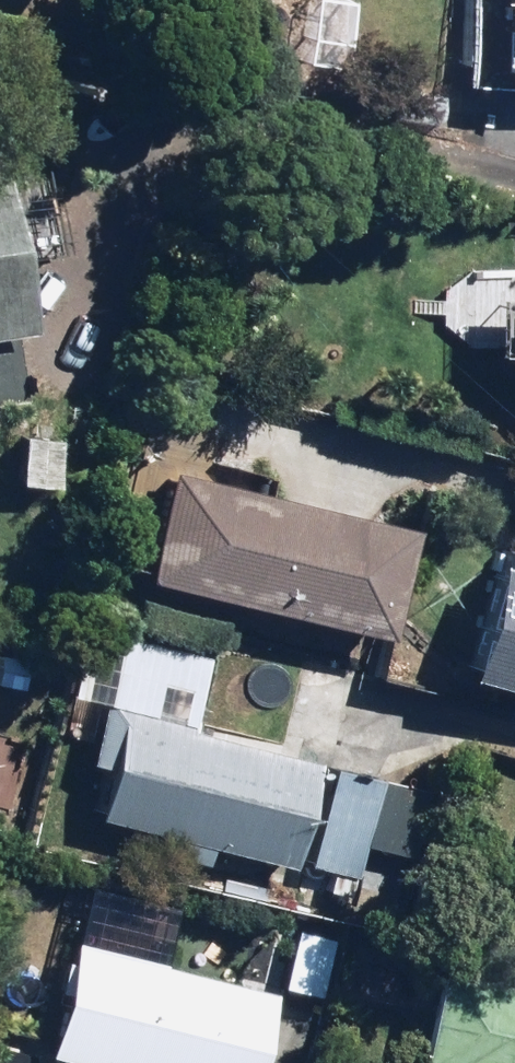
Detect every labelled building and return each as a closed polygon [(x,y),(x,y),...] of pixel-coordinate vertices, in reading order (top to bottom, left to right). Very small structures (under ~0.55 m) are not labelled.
[(480,89),(514,91),(514,0),(486,0),(480,89)] [(47,262),(26,146),(0,151),(0,271),(47,262)] [(426,266),(427,357),(507,355),(514,363),(514,264),(426,266)] [(21,405),(0,288),(0,408),(21,405)] [(164,447),(159,470),(130,588),(378,647),(402,545),(408,547),(417,514),(371,503),(366,522),(254,495),(260,470),(164,447)] [(443,682),(514,702),(514,555),(479,546),(443,682)] [(90,770),(78,823),(349,887),(373,786),(217,749),(224,718),(183,708),(195,660),(105,639),(75,767),(90,770)] [(0,659),(0,701),(4,702),(13,662),(0,659)] [(336,938),(275,923),(256,1000),(148,974),(163,912),(69,889),(29,1056),(59,1062),(245,1062),(256,1016),(314,1029),(336,938)] [(421,973),(401,1062),(514,1062),(514,994),(421,973)]
